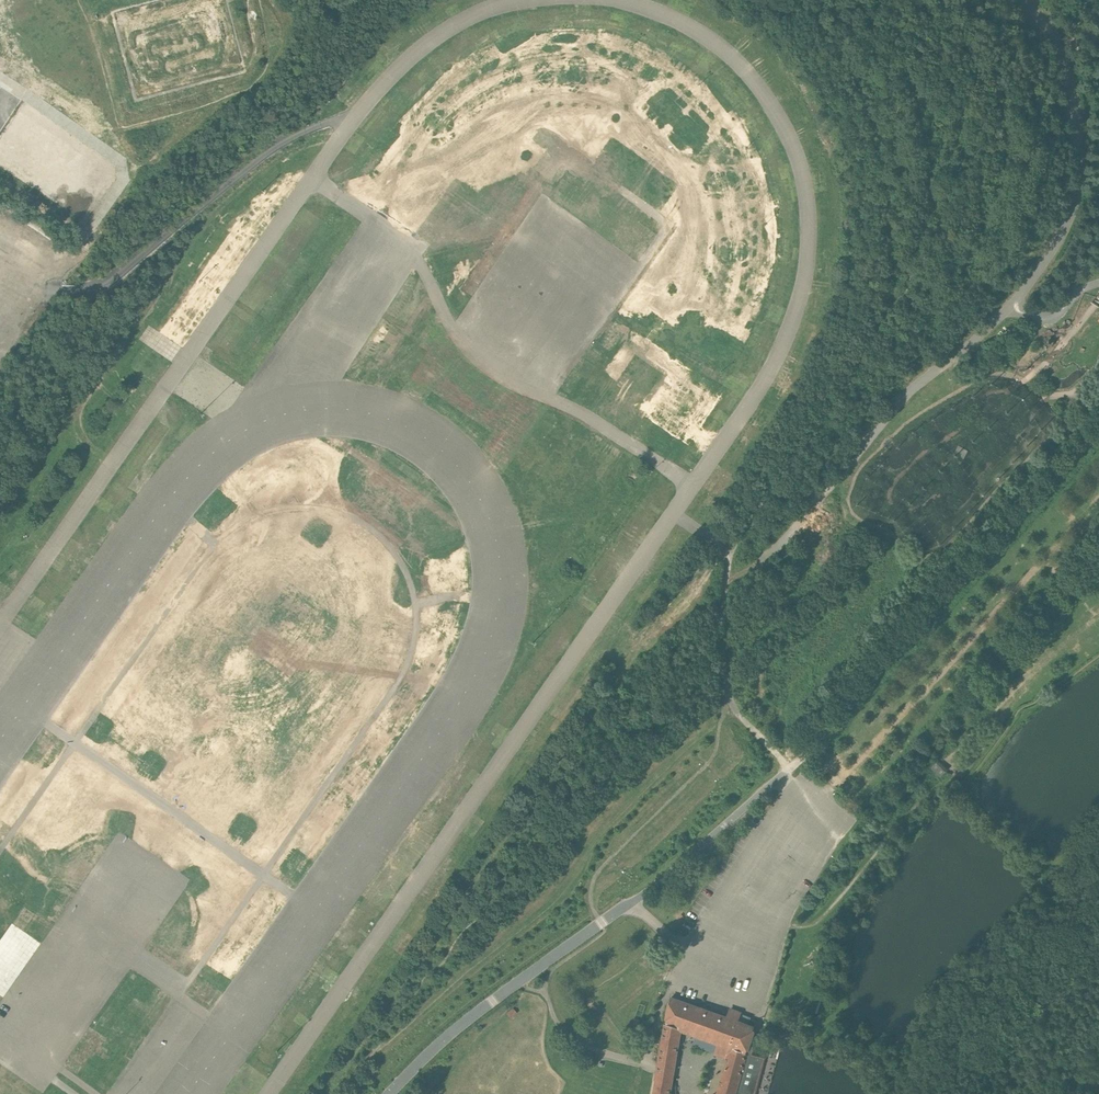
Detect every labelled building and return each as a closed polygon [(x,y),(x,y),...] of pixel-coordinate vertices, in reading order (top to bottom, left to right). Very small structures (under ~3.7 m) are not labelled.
[(691,54),(696,43),(686,39),(681,50),(691,54)] [(771,127),(763,131),(768,142),(777,137),(771,127)] [(238,209),(243,200),(236,196),(231,204),(238,209)] [(186,251),(181,258),(194,269),(200,262),(186,251)] [(176,294),(189,274),(180,268),(167,288),(176,294)] [(710,340),(705,351),(719,359),(724,348),(710,340)] [(600,357),(603,351),(592,345),(589,351),(600,357)] [(432,380),(432,385),(439,385),(439,391),(448,391),(448,380),(432,380)] [(151,435),(164,415),(155,409),(141,429),(151,435)] [(121,420),(130,427),(137,418),(127,411),(121,420)] [(133,441),(127,451),(136,456),(142,446),(133,441)] [(603,492),(607,484),(598,480),(594,488),(603,492)] [(18,490),(11,500),(21,506),(27,496),(18,490)] [(50,517),(61,525),(68,515),(57,507),(50,517)] [(674,542),(685,545),(690,532),(678,528),(674,542)] [(826,754),(841,763),(846,755),(831,747),(826,754)] [(938,760),(934,763),(931,767),(940,777),(945,773),(947,770),(938,760)] [(115,810),(110,829),(129,833),(133,815),(115,810)] [(456,875),(465,860),(453,853),(444,867),(456,875)] [(13,901),(2,893),(0,896),(0,909),(4,912),(13,901)] [(23,946),(12,939),(0,959),(0,971),(6,975),(23,946)] [(781,981),(795,984),(798,971),(785,968),(781,981)] [(188,991),(180,1002),(191,1010),(199,1000),(188,991)] [(765,1057),(753,1053),(755,1046),(749,1044),(754,1029),(750,1027),(753,1018),(735,1012),(730,1010),(727,1019),(670,998),(658,1066),(653,1093),(668,1093),(672,1068),(678,1030),(720,1045),(718,1055),(728,1059),(718,1093),(755,1093),(765,1057)] [(179,1005),(173,1015),(182,1020),(188,1010),(179,1005)] [(208,1017),(200,1027),(211,1035),(219,1024),(208,1017)] [(131,1038),(141,1046),(150,1036),(139,1028),(131,1038)] [(87,1057),(97,1041),(85,1034),(76,1051),(87,1057)] [(122,1051),(114,1063),(125,1070),(132,1059),(122,1051)] [(74,1067),(89,1078),(97,1067),(82,1056),(74,1067)] [(0,1069),(0,1093),(39,1093),(0,1069)]
